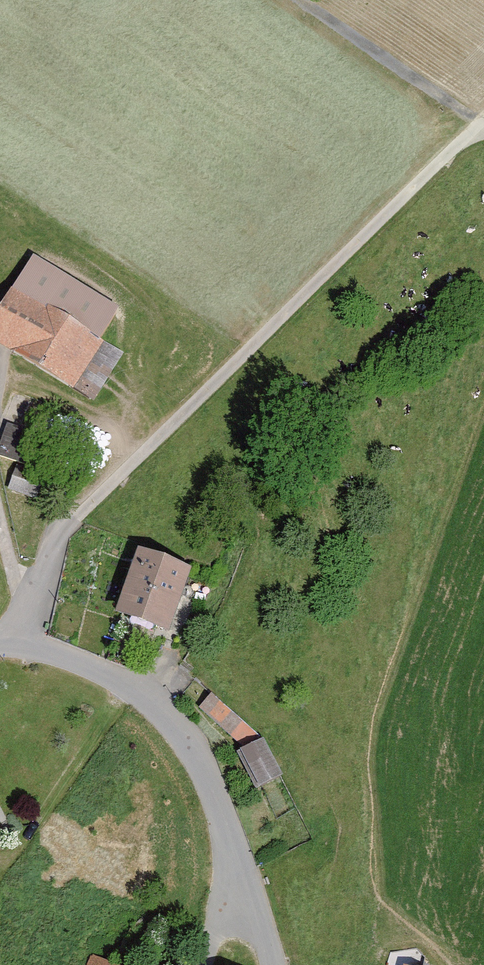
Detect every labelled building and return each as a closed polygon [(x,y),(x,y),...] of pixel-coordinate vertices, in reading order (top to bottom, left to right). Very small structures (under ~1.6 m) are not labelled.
[(0,325),(0,345),(79,392),(108,343),(124,311),(36,257),(0,325)] [(194,570),(141,553),(120,618),(173,638),(194,570)] [(208,694),(196,713),(235,748),(257,793),(278,785),(259,738),(208,694)]
